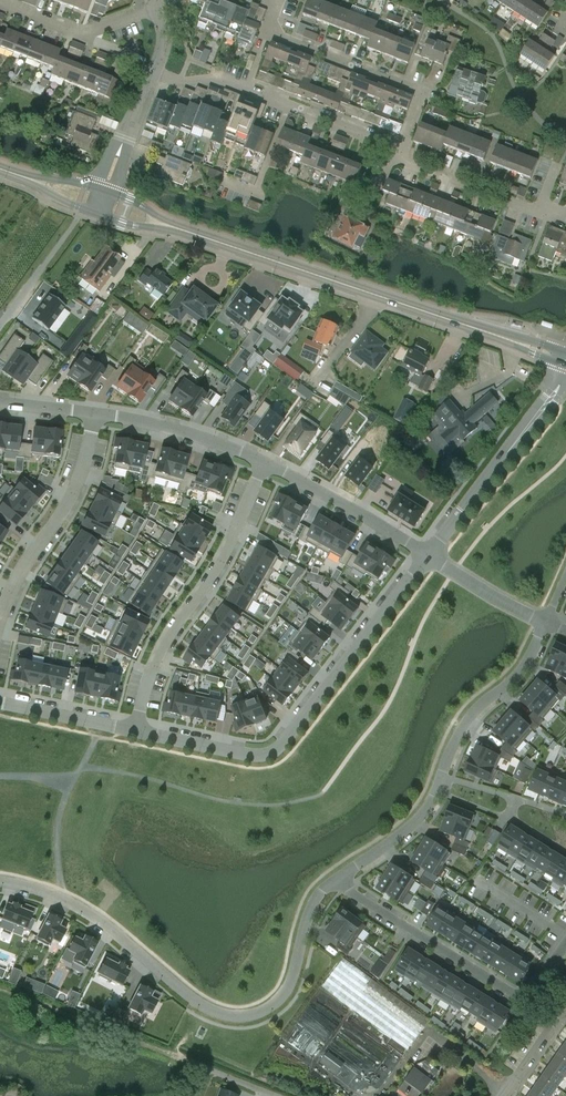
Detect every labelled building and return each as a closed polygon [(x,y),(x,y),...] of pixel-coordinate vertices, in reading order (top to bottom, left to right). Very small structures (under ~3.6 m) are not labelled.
[(73,7),(87,13),(92,0),(76,0),(73,7)] [(90,14),(97,17),(101,5),(106,7),(108,0),(96,0),(90,14)] [(214,24),(222,3),(220,8),(213,6),(215,0),(207,0),(206,3),(205,3),(198,22),(208,25),(209,22),(214,24)] [(324,2),(320,0),(309,0),(303,15),(317,21),(324,2)] [(502,4),(514,12),(522,0),(505,0),(502,4)] [(536,5),(528,0),(522,0),(514,12),(526,20),(536,5)] [(553,5),(555,2),(551,0),(548,0),(545,4),(551,8),(553,5)] [(337,7),(324,2),(317,21),(330,26),(337,7)] [(226,33),(236,6),(229,3),(228,5),(222,3),(214,24),(218,25),(217,29),(226,33)] [(251,7),(246,19),(240,34),(239,38),(253,43),(260,24),(253,22),(260,6),(252,3),(251,7)] [(548,13),(536,5),(526,20),(538,28),(548,13)] [(243,9),(236,6),(226,33),(234,36),(236,32),(240,34),(246,19),(240,16),(243,9)] [(351,12),(337,7),(330,26),(343,31),(351,12)] [(343,31),(357,36),(364,17),(351,12),(343,31)] [(393,22),(396,16),(389,13),(387,20),(393,22)] [(402,18),(396,16),(393,22),(400,25),(402,18)] [(375,29),(376,30),(378,23),(364,17),(357,36),(370,41),(371,41),(375,29)] [(420,32),(423,27),(423,26),(416,24),(414,30),(420,32)] [(303,37),(310,39),(312,33),(314,28),(307,26),(303,37)] [(432,61),(440,42),(434,40),(437,31),(426,26),(420,40),(427,43),(421,57),(432,61)] [(4,36),(0,48),(13,53),(20,34),(6,29),(4,36)] [(389,35),(376,30),(375,29),(371,41),(370,41),(368,48),(381,53),(389,35)] [(20,34),(13,53),(27,58),(34,39),(35,35),(27,32),(26,36),(20,34)] [(318,36),(312,33),(310,39),(316,42),(318,36)] [(546,43),(549,37),(543,34),(540,39),(546,43)] [(381,53),(395,58),(402,40),(389,35),(381,53)] [(449,35),(445,44),(440,42),(432,61),(443,65),(448,51),(454,53),(459,39),(449,35)] [(555,41),(549,37),(546,43),(552,47),(555,41)] [(208,38),(207,48),(196,46),(194,60),(215,63),(216,53),(213,52),(215,39),(208,38)] [(47,44),(34,39),(27,58),(40,63),(47,44)] [(402,40),(395,58),(408,64),(416,45),(402,40)] [(533,63),(542,48),(530,40),(520,55),(533,63)] [(73,57),(78,43),(72,41),(67,54),(73,57)] [(287,63),(292,48),(290,47),(290,48),(272,41),(257,80),(257,81),(277,88),(281,78),(282,75),(276,72),(274,76),(268,73),(269,70),(272,70),(274,65),(272,63),(274,58),(287,63)] [(336,50),(339,43),(332,41),(330,47),(336,50)] [(85,46),(78,43),(73,57),(80,59),(85,46)] [(345,46),(339,43),(336,50),(343,52),(345,46)] [(40,63),(53,68),(58,57),(61,50),(47,44),(40,63)] [(295,50),(292,48),(287,63),(300,68),(294,83),(281,78),(277,88),(297,96),(313,57),(295,50)] [(555,56),(542,48),(533,63),(545,71),(555,56)] [(93,65),(100,67),(105,54),(98,51),(93,65)] [(359,51),(357,57),(356,57),(364,60),(366,54),(359,51)] [(105,54),(100,67),(98,72),(91,91),(111,99),(118,80),(105,75),(112,56),(105,54)] [(315,70),(329,75),(333,65),(326,62),(318,59),(318,58),(313,56),(313,57),(297,96),(315,103),(315,104),(317,105),(323,90),(310,85),(315,70)] [(64,81),(71,62),(58,57),(53,68),(50,75),(64,81)] [(84,67),(71,62),(64,81),(77,86),(84,67)] [(333,65),(329,75),(328,78),(341,82),(336,95),(323,90),(317,105),(320,106),(320,105),(338,112),(353,73),(339,67),(333,65)] [(98,72),(84,67),(77,86),(91,91),(98,72)] [(448,95),(462,100),(472,72),(458,68),(448,95)] [(353,72),(353,73),(338,112),(358,120),(362,109),(348,104),(354,89),(368,94),(373,80),(358,75),(359,74),(353,72)] [(472,72),(462,100),(476,105),(476,104),(480,105),(484,104),(487,97),(484,94),(480,92),(486,77),(472,72)] [(358,120),(378,127),(393,88),(373,80),(368,94),(380,99),(374,114),(362,109),(358,120)] [(393,88),(378,127),(398,135),(402,125),(388,120),(394,104),(408,110),(413,96),(393,88)] [(238,94),(234,105),(239,107),(243,96),(238,94)] [(243,96),(239,107),(245,109),(247,103),(249,98),(243,96)] [(158,125),(167,104),(162,102),(163,99),(157,97),(147,121),(158,125)] [(167,104),(158,125),(169,130),(170,126),(178,105),(179,101),(174,99),(172,106),(167,104)] [(179,101),(178,105),(170,126),(180,130),(182,125),(189,108),(184,106),(185,104),(179,101)] [(194,127),(202,105),(201,107),(196,105),(197,103),(192,101),(189,108),(182,125),(193,129),(194,127)] [(255,101),(253,106),(251,111),(257,113),(261,103),(255,101)] [(236,109),(230,124),(222,146),(242,154),(244,149),(245,149),(253,127),(254,127),(257,118),(259,118),(261,117),(262,115),(257,113),(251,111),(253,106),(247,103),(245,109),(239,107),(234,105),(233,106),(234,108),(236,109)] [(261,103),(257,113),(262,115),(266,105),(261,103)] [(207,107),(202,105),(194,127),(204,131),(214,106),(208,104),(207,107)] [(204,131),(214,135),(223,113),(218,111),(219,108),(214,106),(204,131)] [(97,136),(90,133),(97,115),(77,107),(66,133),(75,137),(72,146),(90,153),(97,136)] [(439,116),(442,110),(435,107),(433,113),(439,116)] [(448,112),(442,110),(439,116),(446,119),(448,112)] [(230,124),(226,122),(229,115),(223,113),(214,135),(211,142),(222,146),(230,124)] [(100,122),(116,129),(119,122),(103,116),(100,122)] [(290,151),(297,133),(291,131),(293,125),(292,122),(287,121),(288,119),(287,119),(284,128),(277,146),(290,151)] [(427,147),(434,128),(421,123),(414,142),(427,147)] [(255,153),(265,129),(259,126),(258,129),(254,127),(253,127),(245,149),(255,153)] [(450,126),(448,133),(448,134),(444,145),(457,150),(464,132),(450,126)] [(310,140),(316,142),(320,134),(321,129),(316,127),(315,127),(312,135),(311,138),(310,140)] [(448,134),(448,133),(434,128),(427,147),(441,153),(444,145),(448,134)] [(270,131),(265,129),(255,153),(266,157),(274,135),(269,133),(270,131)] [(457,150),(470,156),(477,137),(464,132),(457,150)] [(297,133),(290,151),(303,157),(304,157),(308,146),(310,140),(311,138),(298,133),(297,133)] [(337,150),(342,137),(336,134),(331,147),(337,150)] [(342,137),(337,150),(344,153),(349,139),(342,137)] [(477,137),(470,156),(484,161),(491,142),(477,137)] [(173,154),(202,163),(204,158),(185,152),(186,148),(175,145),(173,154)] [(358,158),(364,160),(369,147),(363,145),(360,152),(358,158)] [(504,169),(511,150),(497,145),(490,163),(504,169)] [(303,157),(300,164),(314,169),(321,151),(308,146),(304,157),(303,157)] [(504,169),(517,174),(525,155),(511,150),(504,169)] [(321,151),(314,169),(328,175),(335,156),(321,151)] [(525,155),(517,174),(531,179),(538,161),(525,155)] [(187,181),(189,180),(192,173),(191,171),(189,170),(192,165),(170,156),(169,160),(160,157),(157,164),(163,166),(159,176),(183,186),(185,181),(187,181)] [(335,156),(328,175),(341,180),(348,161),(335,156)] [(443,167),(445,160),(438,158),(436,164),(443,167)] [(269,166),(276,168),(278,162),(271,159),(269,166)] [(348,161),(341,180),(355,185),(362,166),(348,161)] [(457,172),(463,174),(465,168),(459,166),(458,169),(457,172)] [(297,176),(299,170),(292,167),(290,173),(297,176)] [(221,178),(224,173),(211,168),(209,173),(221,178)] [(465,168),(463,174),(470,177),(472,171),(465,168)] [(487,172),(483,182),(497,187),(501,177),(487,172)] [(400,209),(409,187),(388,179),(383,192),(390,194),(386,204),(400,209)] [(433,183),(431,189),(438,192),(440,186),(433,183)] [(503,190),(510,192),(513,186),(506,184),(503,190)] [(513,186),(510,192),(517,195),(519,189),(513,186)] [(429,195),(409,187),(400,209),(413,215),(417,205),(424,207),(429,195)] [(438,192),(431,189),(429,195),(424,207),(417,205),(413,215),(433,222),(442,200),(436,197),(438,192)] [(451,197),(458,200),(461,193),(453,191),(451,197)] [(263,205),(250,200),(247,208),(260,213),(263,205)] [(433,222),(454,230),(458,220),(451,218),(456,205),(442,200),(433,222)] [(467,235),(476,213),(456,205),(451,218),(458,220),(454,230),(467,235)] [(356,212),(353,213),(350,219),(344,216),(333,238),(353,248),(360,235),(364,237),(368,228),(363,225),(366,219),(365,216),(356,212)] [(493,236),(491,236),(496,221),(476,213),(467,235),(490,244),(493,236)] [(550,226),(547,234),(546,234),(544,237),(546,237),(538,257),(552,263),(556,252),(565,256),(565,232),(550,226)] [(515,235),(512,242),(498,236),(490,257),(511,265),(515,256),(524,260),(531,241),(515,235)] [(99,291),(110,275),(108,273),(120,257),(106,247),(94,263),(92,261),(80,278),(99,291)] [(171,284),(163,278),(160,275),(161,273),(156,269),(152,275),(146,270),(138,281),(145,286),(146,284),(163,296),(171,284)] [(214,312),(214,310),(216,306),(215,305),(215,303),(210,299),(208,300),(201,295),(200,297),(192,291),(189,294),(183,289),(167,311),(177,319),(186,307),(205,321),(208,317),(211,317),(214,312)] [(257,312),(259,310),(261,307),(262,306),(261,306),(243,293),(243,292),(242,292),(241,293),(230,308),(247,321),(243,327),(251,332),(263,316),(257,312)] [(52,296),(35,320),(51,332),(68,307),(52,296)] [(98,298),(90,308),(99,314),(106,303),(98,298)] [(114,300),(111,305),(119,310),(123,305),(114,300)] [(263,316),(251,332),(257,337),(262,331),(272,338),(282,345),(291,334),(293,330),(291,329),(295,324),(290,320),(290,318),(291,318),(290,317),(288,316),(283,312),(283,311),(282,312),(281,314),(276,309),(273,313),(268,309),(263,316)] [(79,325),(87,331),(99,316),(91,310),(79,325)] [(330,348),(338,327),(323,320),(314,341),(330,348)] [(155,337),(159,330),(151,325),(146,332),(155,337)] [(12,378),(28,356),(19,349),(25,341),(14,334),(0,354),(0,361),(6,365),(2,371),(12,378)] [(369,341),(364,337),(348,358),(360,367),(367,358),(376,365),(384,353),(378,349),(381,345),(371,338),(369,341)] [(172,346),(186,355),(190,349),(177,339),(172,346)] [(307,340),(303,349),(318,356),(322,346),(307,340)] [(79,384),(96,359),(85,352),(88,348),(82,343),(72,357),(78,361),(67,376),(79,384)] [(183,361),(190,366),(198,355),(191,350),(183,361)] [(268,350),(264,355),(274,363),(281,354),(277,351),(274,354),(268,350)] [(431,377),(425,375),(424,376),(421,375),(429,360),(411,350),(403,367),(416,373),(411,383),(419,387),(418,388),(427,393),(434,379),(431,377)] [(252,358),(257,362),(260,364),(264,359),(255,353),(252,358)] [(29,356),(28,356),(12,378),(23,385),(26,380),(36,386),(53,361),(43,354),(36,364),(27,358),(29,356)] [(281,354),(275,362),(298,379),(304,370),(281,354)] [(128,395),(146,370),(135,363),(136,361),(130,357),(122,368),(128,372),(117,387),(128,395)] [(96,359),(79,384),(80,385),(88,391),(90,392),(101,376),(107,380),(114,369),(108,365),(107,367),(96,359)] [(146,371),(146,370),(128,395),(129,396),(138,402),(140,403),(150,388),(156,391),(165,378),(159,374),(155,380),(145,373),(146,371)] [(180,409),(196,386),(185,378),(188,375),(182,370),(174,381),(180,385),(169,401),(180,409)] [(241,372),(238,378),(243,381),(246,376),(241,372)] [(339,381),(335,387),(361,402),(365,396),(339,381)] [(253,405),(246,400),(252,392),(239,383),(228,399),(235,403),(224,418),(237,427),(247,413),(247,414),(253,406),(252,406),(253,405)] [(196,386),(180,409),(182,409),(181,410),(190,416),(190,415),(192,417),(202,401),(208,405),(216,394),(209,389),(207,393),(196,386)] [(435,413),(441,420),(449,429),(441,436),(449,444),(459,436),(463,440),(477,428),(473,424),(498,402),(491,393),(463,417),(449,400),(435,413)] [(416,404),(405,399),(396,418),(406,423),(416,404)] [(283,422),(284,421),(271,411),(273,408),(265,402),(256,415),(264,420),(255,432),(257,433),(256,435),(263,440),(264,439),(269,442),(277,430),(278,431),(284,423),(283,422)] [(295,423),(302,428),(300,431),(299,430),(295,436),(296,436),(288,447),(293,451),(295,449),(300,454),(309,442),(311,443),(317,435),(316,434),(317,432),(305,424),(310,417),(303,412),(295,423)] [(344,424),(337,418),(331,426),(339,432),(344,424)] [(7,426),(4,449),(17,450),(16,457),(24,458),(26,444),(19,443),(21,427),(7,426)] [(26,444),(24,458),(31,459),(32,452),(45,454),(48,430),(34,429),(32,445),(26,444)] [(48,430),(45,454),(59,455),(62,432),(48,430)] [(330,431),(322,442),(328,446),(322,454),(317,460),(330,470),(341,455),(343,457),(350,448),(347,446),(348,445),(330,431)] [(115,463),(129,466),(133,443),(116,439),(114,448),(118,448),(115,463)] [(140,475),(147,477),(150,463),(144,462),(147,446),(133,443),(129,466),(141,468),(140,475)] [(156,472),(169,476),(175,453),(162,449),(157,465),(150,463),(147,477),(154,479),(156,472)] [(188,457),(175,453),(169,476),(181,479),(179,486),(186,488),(191,474),(184,473),(188,457)] [(346,476),(359,485),(372,467),(363,461),(366,457),(360,453),(353,463),(355,464),(346,476)] [(191,474),(186,488),(193,490),(196,484),(208,488),(216,466),(203,462),(197,477),(191,474)] [(216,466),(208,488),(221,493),(226,479),(230,481),(233,472),(216,466)] [(49,472),(43,469),(40,474),(47,477),(49,472)] [(384,480),(376,476),(368,489),(376,493),(384,480)] [(23,479),(15,490),(33,505),(44,491),(37,486),(35,489),(23,479)] [(7,500),(25,515),(33,505),(15,490),(7,500)] [(100,490),(94,502),(115,513),(122,500),(100,490)] [(272,517),(285,524),(295,503),(296,503),(280,494),(275,502),(279,504),(272,517)] [(399,495),(389,511),(415,527),(425,511),(399,495)] [(25,515),(7,500),(0,508),(0,512),(16,526),(25,515)] [(89,513),(110,524),(115,513),(94,502),(89,513)] [(293,536),(299,539),(306,527),(300,524),(308,509),(295,503),(285,524),(296,530),(293,536)] [(110,524),(89,513),(82,526),(104,536),(110,524)] [(184,528),(204,540),(211,529),(191,516),(184,528)] [(312,530),(306,527),(299,539),(306,543),(309,537),(320,543),(332,523),(320,516),(312,530)] [(135,522),(142,526),(144,522),(138,518),(135,522)] [(146,526),(152,530),(155,525),(148,521),(146,526)] [(139,531),(142,526),(135,522),(133,527),(139,531)] [(332,523),(320,543),(331,550),(343,529),(332,523)] [(197,551),(204,540),(184,528),(177,539),(197,551)] [(346,566),(354,554),(347,550),(355,536),(343,529),(331,550),(343,556),(339,562),(346,566)] [(74,543),(90,554),(98,543),(81,532),(74,543)] [(190,563),(197,551),(177,539),(170,550),(190,563)] [(275,542),(270,539),(266,546),(271,549),(275,542)] [(133,547),(139,551),(142,546),(136,542),(133,547)] [(83,564),(90,554),(74,543),(67,552),(83,564)] [(367,571),(380,551),(368,544),(359,558),(354,554),(346,566),(353,570),(356,564),(367,571)] [(118,550),(124,554),(127,549),(121,545),(118,550)] [(139,551),(133,547),(130,551),(136,555),(139,551)] [(253,558),(270,568),(276,557),(259,547),(253,558)] [(122,558),(124,554),(118,550),(115,554),(122,558)] [(380,551),(367,571),(379,579),(387,566),(390,568),(395,560),(380,551)] [(67,552),(60,562),(76,574),(83,564),(67,552)] [(166,553),(158,564),(175,575),(182,564),(166,553)] [(264,578),(270,568),(253,558),(247,569),(264,578)] [(70,583),(76,574),(60,562),(53,572),(70,583)] [(123,562),(120,567),(126,571),(129,566),(123,562)] [(168,585),(175,575),(158,564),(152,574),(168,585)] [(126,571),(120,567),(117,571),(123,575),(126,571)] [(241,579),(258,589),(264,578),(247,569),(241,579)] [(336,582),(342,573),(337,570),(331,579),(336,582)] [(62,594),(70,583),(53,572),(46,583),(62,594)] [(101,576),(107,580),(110,576),(104,572),(101,576)] [(314,582),(316,575),(311,573),(309,572),(306,580),(314,582)] [(162,595),(168,585),(152,574),(145,584),(162,595)] [(291,580),(296,584),(300,578),(295,575),(291,580)] [(104,585),(107,580),(101,576),(98,581),(104,585)] [(110,581),(116,585),(119,581),(113,577),(110,581)] [(241,579),(235,589),(252,599),(258,589),(241,579)] [(296,584),(291,580),(287,586),(292,589),(296,584)] [(145,584),(138,593),(155,605),(162,595),(145,584)] [(339,595),(331,605),(350,619),(350,620),(359,609),(346,598),(350,593),(338,585),(334,590),(339,595)] [(245,611),(252,599),(235,589),(228,601),(245,611)] [(356,598),(361,593),(356,589),(352,595),(356,598)] [(41,590),(35,603),(57,612),(63,599),(41,590)] [(91,592),(89,597),(95,600),(98,596),(91,592)] [(148,616),(155,605),(138,593),(131,604),(148,616)] [(286,597),(281,594),(277,600),(282,603),(286,597)] [(93,605),(95,600),(89,597),(86,601),(93,605)] [(35,603),(31,614),(53,623),(57,612),(35,603)] [(97,604),(94,608),(101,612),(103,607),(97,604)] [(275,604),(271,610),(275,613),(279,608),(275,604)] [(341,630),(350,619),(331,605),(323,615),(318,611),(313,617),(321,623),(325,626),(329,621),(341,630)] [(224,606),(216,617),(232,629),(240,618),(224,606)] [(128,609),(122,622),(143,632),(149,620),(128,609)] [(271,619),(275,613),(271,610),(267,616),(271,619)] [(53,623),(31,614),(25,627),(47,636),(53,623)] [(321,623),(313,617),(310,614),(305,620),(311,625),(303,635),(321,649),(322,649),(330,638),(317,628),(321,623)] [(79,615),(77,619),(83,623),(86,618),(79,615)] [(91,615),(88,620),(95,623),(97,618),(91,615)] [(225,638),(232,629),(216,617),(209,626),(225,638)] [(83,623),(77,619),(74,624),(81,627),(83,623)] [(92,628),(95,623),(88,620),(86,624),(92,628)] [(137,644),(143,632),(122,622),(116,633),(137,644)] [(209,626),(202,636),(218,648),(225,638),(209,626)] [(137,644),(116,633),(110,646),(131,656),(137,644)] [(258,638),(253,635),(249,641),(254,644),(258,638)] [(321,649),(303,635),(295,645),(289,641),(285,647),(288,649),(296,655),(300,650),(313,660),(321,649)] [(211,657),(218,648),(202,636),(195,645),(211,657)] [(565,663),(565,648),(558,644),(552,657),(565,663)] [(203,668),(211,657),(195,645),(184,659),(191,665),(194,661),(203,668)] [(246,645),(242,651),(247,654),(251,648),(246,645)] [(281,670),(300,684),(300,685),(308,674),(295,663),(299,658),(296,655),(288,649),(284,655),(289,660),(281,670)] [(247,654),(242,651),(238,657),(243,660),(247,654)] [(250,656),(247,660),(253,664),(256,660),(250,656)] [(552,657),(546,669),(565,678),(565,663),(552,657)] [(27,683),(31,663),(18,660),(15,671),(11,670),(10,679),(27,683)] [(250,669),(253,664),(247,660),(244,664),(250,669)] [(31,663),(27,683),(38,685),(42,665),(31,663)] [(54,668),(42,665),(38,685),(50,688),(50,687),(54,668)] [(54,668),(50,687),(63,690),(67,671),(54,668)] [(230,672),(236,676),(239,672),(233,668),(230,672)] [(88,695),(93,672),(80,669),(75,693),(88,695)] [(300,684),(281,670),(273,680),(292,694),(300,684)] [(106,675),(93,672),(88,695),(101,698),(106,675)] [(236,676),(230,672),(227,676),(233,680),(236,676)] [(240,672),(237,676),(243,680),(246,676),(240,672)] [(106,675),(101,698),(118,702),(120,693),(116,692),(119,678),(106,675)] [(292,694),(273,680),(265,691),(284,706),(292,695),(292,694)] [(555,686),(551,691),(538,680),(530,691),(552,709),(560,699),(562,700),(565,695),(555,686)] [(560,680),(555,686),(565,695),(565,686),(560,680)] [(552,709),(530,691),(521,701),(533,712),(529,717),(539,726),(544,721),(543,720),(552,709)] [(180,715),(185,695),(172,693),(169,703),(165,703),(164,711),(180,715)] [(196,698),(185,695),(180,715),(192,717),(196,698)] [(204,720),(208,700),(196,698),(192,717),(204,720)] [(258,698),(245,703),(254,725),(267,720),(258,698)] [(208,700),(204,720),(217,722),(221,703),(208,700)] [(254,725),(245,703),(232,708),(237,721),(234,723),(237,731),(254,725)] [(535,732),(539,726),(529,717),(524,722),(512,711),(503,722),(525,740),(533,730),(535,732)] [(501,749),(513,757),(517,752),(516,751),(525,740),(503,722),(494,732),(506,743),(501,749)] [(554,741),(549,748),(553,750),(558,744),(554,741)] [(511,762),(513,757),(501,749),(498,756),(478,746),(471,759),(498,771),(496,770),(501,758),(511,762)] [(498,771),(471,759),(466,771),(492,784),(498,771)] [(525,768),(519,781),(526,784),(531,771),(525,768)] [(540,794),(548,775),(538,771),(530,790),(540,794)] [(540,794),(550,799),(558,779),(548,775),(540,794)] [(559,803),(565,788),(565,779),(559,776),(558,779),(550,799),(559,803)] [(451,806),(446,819),(470,828),(475,816),(451,806)] [(456,838),(454,844),(467,849),(469,843),(465,841),(470,828),(446,819),(441,832),(456,838)] [(510,850),(521,832),(511,826),(500,844),(509,850),(510,850)] [(493,846),(501,833),(495,829),(487,842),(493,846)] [(510,850),(509,850),(507,853),(517,859),(519,856),(530,838),(521,832),(510,850)] [(419,850),(444,865),(451,854),(427,838),(419,850)] [(519,856),(527,861),(528,861),(539,843),(530,838),(519,856)] [(528,861),(527,861),(525,864),(535,871),(537,867),(548,849),(539,843),(528,861)] [(464,856),(467,849),(454,844),(451,850),(464,856)] [(557,855),(548,849),(537,867),(546,872),(557,855)] [(444,865),(419,850),(412,862),(436,877),(444,865)] [(546,872),(554,878),(555,878),(565,860),(557,855),(546,872)] [(499,868),(501,864),(495,860),(492,864),(499,868)] [(555,878),(554,878),(552,881),(562,887),(564,884),(565,880),(565,860),(555,878)] [(501,864),(499,868),(505,872),(508,868),(501,864)] [(385,877),(409,892),(417,880),(392,865),(385,877)] [(517,879),(519,875),(513,871),(510,875),(517,879)] [(519,875),(517,879),(523,883),(526,879),(519,875)] [(435,884),(423,876),(419,882),(431,890),(435,884)] [(409,892),(385,877),(378,888),(402,904),(409,892)] [(535,890),(537,886),(531,882),(528,886),(535,890)] [(537,886),(535,890),(541,894),(544,890),(537,886)] [(457,894),(450,890),(448,894),(454,898),(457,894)] [(553,902),(555,898),(549,893),(546,898),(553,902)] [(466,905),(468,901),(462,897),(459,901),(466,905)] [(555,898),(553,902),(559,906),(562,902),(555,898)] [(427,916),(435,904),(429,900),(426,904),(422,911),(421,912),(427,916)] [(422,911),(426,904),(422,901),(417,908),(422,911)] [(468,901),(466,905),(473,909),(475,905),(468,901)] [(29,931),(35,915),(22,910),(23,908),(16,905),(15,908),(11,906),(5,921),(29,931)] [(437,931),(448,913),(439,907),(428,925),(437,931)] [(484,916),(486,912),(480,908),(477,912),(484,916)] [(335,920),(359,937),(367,926),(343,909),(335,920)] [(486,912),(484,916),(491,920),(493,916),(486,912)] [(437,931),(446,937),(457,919),(448,913),(437,931)] [(459,915),(457,919),(446,937),(455,943),(468,921),(459,915)] [(66,930),(61,928),(63,923),(51,916),(39,939),(52,945),(54,940),(60,943),(66,930)] [(359,937),(335,920),(327,931),(340,941),(336,947),(348,955),(352,949),(350,948),(359,937)] [(502,928),(505,924),(498,920),(495,924),(502,928)] [(455,943),(464,948),(475,930),(476,931),(478,927),(468,921),(455,943)] [(505,924),(502,928),(509,932),(511,928),(505,924)] [(484,936),(476,931),(475,930),(464,948),(473,954),(484,936)] [(520,939),(523,935),(516,931),(514,935),(520,939)] [(523,935),(520,939),(527,943),(529,939),(523,935)] [(484,936),(473,954),(482,959),(493,942),(484,936)] [(88,967),(99,944),(86,938),(84,942),(79,940),(72,952),(77,955),(75,960),(88,967)] [(482,959),(491,965),(502,947),(493,942),(482,959)] [(534,945),(531,949),(537,954),(540,950),(534,945)] [(502,947),(491,965),(500,971),(511,953),(502,947)] [(389,965),(396,953),(390,949),(383,961),(389,965)] [(405,976),(418,955),(409,949),(396,970),(405,976)] [(500,971),(509,976),(520,958),(511,953),(500,971)] [(418,955),(405,976),(415,982),(417,979),(416,978),(427,960),(418,955)] [(522,955),(520,958),(509,976),(522,984),(525,979),(524,978),(529,970),(527,969),(532,961),(522,955)] [(343,958),(322,987),(391,1038),(408,1050),(429,1022),(343,958)] [(130,972),(126,970),(127,968),(120,964),(119,966),(107,960),(100,975),(123,986),(130,972)] [(425,984),(437,966),(427,960),(416,978),(417,979),(425,984)] [(425,984),(423,987),(432,993),(446,972),(437,966),(425,984)] [(16,969),(10,983),(18,986),(24,972),(16,969)] [(441,999),(455,977),(446,972),(432,993),(441,999)] [(450,1004),(464,983),(455,977),(441,999),(450,1004)] [(393,982),(390,986),(396,990),(399,986),(393,982)] [(464,983),(450,1004),(460,1010),(462,1007),(462,1006),(473,989),(464,983)] [(151,998),(153,993),(141,986),(129,1009),(142,1015),(144,1010),(150,1013),(156,1000),(151,998)] [(405,997),(407,993),(401,988),(398,992),(405,997)] [(462,1006),(462,1007),(471,1012),(482,994),(473,989),(462,1006)] [(74,991),(68,1005),(77,1008),(82,994),(74,991)] [(414,997),(407,993),(405,997),(411,1001),(414,997)] [(482,994),(471,1012),(479,1017),(480,1018),(491,1000),(482,994)] [(480,1018),(479,1017),(477,1021),(486,1027),(500,1005),(491,1000),(480,1018)] [(422,1009),(425,1005),(418,1001),(416,1005),(422,1009)] [(431,1010),(425,1005),(422,1009),(428,1014),(431,1010)] [(500,1005),(486,1027),(496,1033),(501,1024),(503,1025),(508,1017),(506,1016),(509,1011),(500,1005)] [(114,1023),(120,1009),(112,1006),(106,1020),(114,1023)] [(120,1009),(114,1023),(122,1026),(127,1012),(120,1009)] [(437,1025),(440,1021),(434,1016),(431,1020),(437,1025)] [(440,1021),(437,1025),(443,1029),(446,1025),(440,1021)] [(288,1037),(308,1057),(322,1044),(302,1023),(288,1037)] [(456,1035),(459,1031),(453,1026),(450,1030),(456,1035)] [(465,1035),(459,1031),(456,1035),(462,1039),(465,1035)] [(473,1047),(476,1044),(470,1039),(467,1043),(473,1047)] [(558,1055),(565,1060),(565,1044),(565,1043),(558,1055)] [(482,1048),(476,1044),(473,1047),(479,1052),(482,1048)] [(344,1063),(328,1051),(320,1062),(336,1074),(344,1063)] [(550,1066),(565,1077),(565,1076),(565,1060),(558,1055),(550,1066)] [(439,1071),(426,1061),(419,1071),(415,1068),(399,1088),(409,1095),(417,1095),(423,1088),(425,1089),(439,1071)] [(550,1066),(542,1077),(557,1088),(565,1077),(550,1066)] [(534,1088),(545,1095),(552,1095),(557,1088),(542,1077),(534,1088)]
